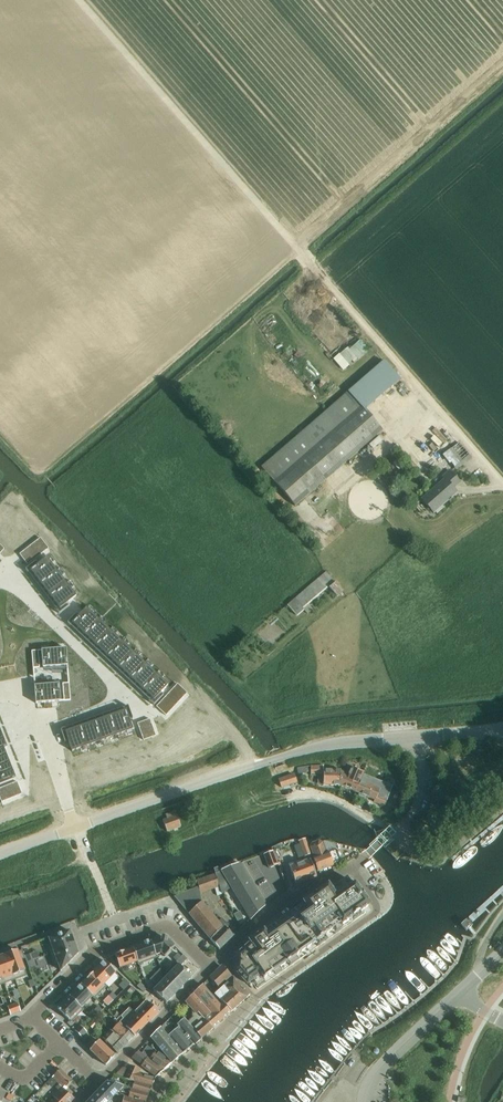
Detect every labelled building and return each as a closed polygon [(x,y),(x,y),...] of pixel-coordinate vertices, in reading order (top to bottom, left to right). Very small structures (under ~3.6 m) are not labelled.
[(261,467),(274,482),(295,506),(375,436),(382,430),(362,406),(361,406),(348,391),(261,467)] [(459,443),(434,462),(435,464),(442,472),(452,465),(455,467),(457,470),(471,458),(469,455),(459,443)] [(453,488),(460,483),(450,471),(442,477),(445,480),(422,500),(434,513),(457,493),(453,488)] [(370,491),(365,484),(359,489),(365,496),(370,491)] [(40,539),(19,555),(27,566),(48,549),(40,539)] [(57,562),(41,574),(68,610),(84,599),(57,562)] [(326,572),(325,573),(287,605),(297,616),(304,610),(303,609),(329,588),(337,597),(343,591),(326,572)] [(94,610),(79,625),(158,704),(172,691),(94,610)] [(76,658),(41,658),(42,710),(76,710),(76,658)] [(177,684),(156,707),(165,716),(187,694),(177,684)] [(130,714),(70,736),(76,756),(137,733),(130,714)] [(0,716),(0,788),(1,790),(21,784),(11,754),(14,753),(2,715),(0,716)] [(150,720),(137,724),(143,741),(156,736),(150,720)] [(323,766),(311,766),(311,771),(311,776),(316,776),(316,775),(323,775),(323,785),(340,786),(341,771),(323,770),(323,766)] [(341,771),(340,786),(355,792),(359,782),(360,782),(363,773),(348,766),(345,773),(341,771)] [(305,768),(297,769),(298,776),(306,774),(305,768)] [(279,780),(281,787),(282,788),(297,783),(294,775),(279,780)] [(359,782),(355,792),(374,799),(373,801),(384,806),(386,799),(383,798),(384,795),(377,793),(379,789),(360,782),(359,782)] [(0,789),(0,800),(1,803),(22,795),(17,783),(0,789)] [(492,792),(498,799),(502,795),(502,783),(492,792)] [(395,794),(391,800),(401,807),(405,801),(395,794)] [(163,820),(167,831),(181,827),(175,811),(166,815),(167,819),(163,820)] [(312,844),(310,848),(314,858),(312,859),(317,872),(333,866),(332,864),(340,861),(336,851),(330,853),(329,851),(336,849),(333,843),(324,841),(323,840),(323,842),(323,844),(322,843),(318,842),(312,844)] [(304,841),(298,844),(302,857),(308,854),(304,841)] [(272,852),(264,854),(269,868),(277,865),(272,852)] [(310,860),(289,868),(296,884),(316,876),(310,860)] [(216,874),(215,874),(218,883),(219,887),(221,894),(231,888),(250,919),(264,905),(240,864),(221,871),(221,872),(220,872),(216,874)] [(218,883),(215,874),(197,881),(199,888),(199,890),(218,883)] [(236,955),(235,971),(248,985),(261,975),(264,979),(274,972),(272,969),(278,965),(280,968),(288,962),(289,961),(288,960),(287,961),(285,958),(294,952),(296,956),(301,953),(313,944),(317,941),(315,937),(323,931),(325,934),(324,934),(325,935),(326,934),(333,929),(331,926),(338,921),(340,924),(341,923),(341,924),(350,918),(351,918),(352,918),(351,917),(350,917),(347,913),(356,907),(359,913),(361,912),(360,911),(369,905),(365,899),(366,899),(365,898),(364,898),(359,891),(359,889),(358,890),(354,884),(352,886),(347,878),(330,890),(327,885),(317,893),(317,892),(312,896),(312,897),(303,903),(304,904),(295,911),(294,911),(274,925),(274,926),(264,932),(263,931),(259,934),(253,938),(249,941),(250,942),(236,955)] [(199,888),(174,898),(210,940),(219,949),(233,936),(226,928),(228,926),(222,919),(218,922),(201,902),(200,894),(214,889),(219,887),(218,883),(199,890),(199,888)] [(240,911),(234,914),(238,921),(243,918),(240,911)] [(464,921),(459,926),(463,931),(468,926),(464,921)] [(51,944),(47,946),(50,954),(75,945),(70,931),(49,939),(51,944)] [(162,938),(150,942),(155,955),(156,955),(161,953),(165,957),(175,947),(167,939),(162,938)] [(150,942),(133,949),(138,962),(137,962),(138,964),(157,957),(156,955),(155,955),(150,942)] [(75,945),(50,954),(54,966),(58,965),(61,971),(78,954),(75,945)] [(133,949),(108,958),(115,964),(117,963),(119,969),(137,962),(138,962),(133,949)] [(17,950),(5,955),(15,979),(26,975),(21,960),(24,959),(25,958),(22,950),(18,952),(17,950)] [(177,953),(173,958),(177,962),(179,959),(181,957),(177,953)] [(0,957),(0,974),(3,984),(15,979),(5,955),(0,957)] [(181,957),(179,959),(184,964),(188,960),(183,955),(181,957)] [(177,962),(176,963),(178,966),(180,968),(184,964),(179,959),(177,962)] [(105,961),(93,973),(106,986),(104,984),(116,972),(105,961)] [(156,993),(166,1003),(190,978),(180,968),(178,966),(153,992),(155,993),(156,993)] [(219,988),(229,978),(231,976),(224,969),(218,970),(209,978),(219,988)] [(93,973),(81,985),(94,998),(106,986),(93,973)] [(232,978),(231,976),(229,978),(231,979),(223,986),(239,1004),(249,996),(232,978)] [(231,1012),(239,1004),(223,986),(231,979),(229,978),(219,988),(220,987),(221,989),(216,993),(213,990),(210,992),(209,993),(220,1006),(224,1003),(231,1012)] [(124,979),(118,985),(124,990),(129,984),(124,979)] [(140,982),(136,986),(143,992),(147,988),(140,982)] [(203,984),(202,985),(194,994),(208,1011),(202,1016),(212,1029),(231,1012),(224,1003),(220,1006),(209,993),(210,992),(203,984)] [(81,985),(70,997),(81,1008),(92,997),(94,999),(94,998),(81,985)] [(132,987),(126,993),(129,996),(135,990),(132,987)] [(185,1002),(185,1003),(194,1013),(192,1014),(193,1016),(187,1021),(186,1022),(201,1039),(212,1030),(212,1029),(202,1016),(208,1011),(194,994),(185,1002)] [(70,997),(57,1009),(69,1020),(71,1022),(83,1010),(81,1008),(70,997)] [(117,1013),(113,1017),(115,1019),(134,1037),(158,1012),(149,1003),(149,1002),(136,1016),(129,1009),(121,1017),(117,1013)] [(92,1010),(87,1015),(92,1019),(97,1015),(92,1010)] [(116,1027),(112,1031),(126,1045),(134,1037),(115,1019),(113,1020),(116,1023),(114,1025),(116,1027)] [(167,1021),(165,1023),(160,1028),(182,1054),(201,1039),(186,1022),(187,1021),(184,1019),(177,1025),(179,1027),(173,1032),(168,1026),(169,1024),(167,1021)] [(80,1026),(75,1031),(78,1034),(84,1029),(80,1026)] [(150,1038),(151,1039),(154,1043),(171,1063),(182,1054),(160,1028),(150,1038)] [(84,1029),(78,1034),(81,1037),(87,1032),(84,1029)] [(103,1041),(107,1045),(108,1045),(117,1054),(126,1045),(112,1031),(103,1041)] [(99,1041),(90,1050),(106,1066),(115,1056),(99,1041)] [(147,1045),(141,1054),(163,1070),(171,1063),(147,1045)] [(141,1066),(155,1077),(163,1070),(141,1054),(138,1051),(131,1058),(141,1066)] [(123,1066),(116,1074),(123,1077),(127,1068),(123,1066)] [(128,1080),(151,1087),(155,1079),(138,1074),(140,1070),(131,1066),(125,1079),(128,1080)] [(54,1075),(66,1087),(72,1081),(60,1069),(54,1075)] [(148,1095),(151,1087),(128,1080),(127,1083),(132,1085),(131,1089),(131,1090),(148,1095)] [(107,1082),(88,1101),(109,1101),(112,1099),(116,1094),(120,1091),(123,1087),(107,1082)] [(120,1091),(121,1092),(125,1093),(129,1094),(128,1098),(143,1101),(145,1101),(148,1095),(131,1090),(131,1089),(123,1087),(120,1091)] [(73,1099),(61,1088),(53,1096),(55,1098),(51,1101),(71,1101),(73,1099)]
